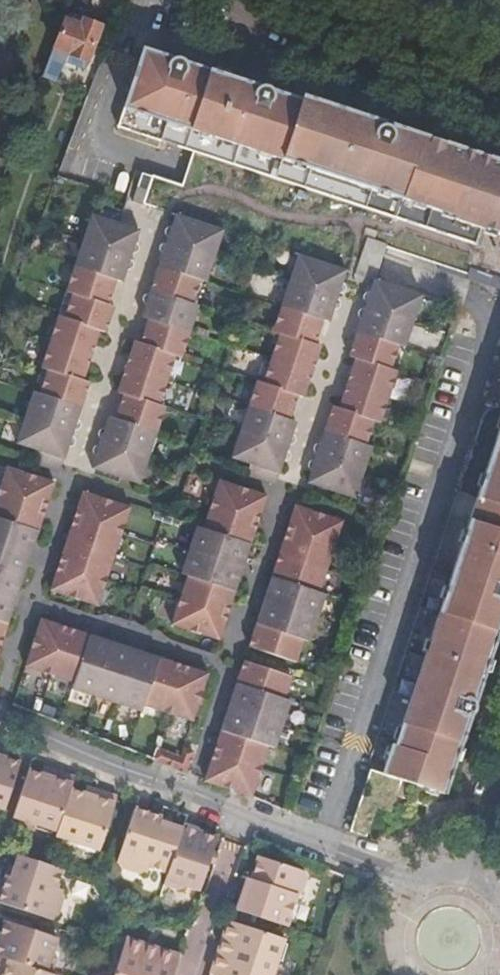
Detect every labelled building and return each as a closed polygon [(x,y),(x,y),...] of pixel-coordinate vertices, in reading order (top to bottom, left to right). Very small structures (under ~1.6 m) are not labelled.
[(53,49),(41,79),(57,85),(65,64),(85,72),(102,27),(81,19),(80,22),(66,17),(53,49)] [(151,178),(142,207),(169,215),(180,219),(211,230),(226,234),(294,257),(320,266),(340,272),(344,274),(353,245),(375,252),(382,255),(394,219),(473,245),(478,231),(497,238),(498,233),(499,234),(499,166),(418,140),(374,125),(358,120),(264,89),(222,76),(166,57),(140,49),(110,127),(192,154),(193,154),(182,185),(152,176),(151,178)] [(139,231),(93,217),(66,292),(72,294),(64,318),(58,316),(42,368),(48,370),(39,396),(33,394),(16,445),(62,461),(88,384),(83,383),(100,331),(105,333),(113,308),(108,306),(116,281),(122,283),(139,231)] [(211,230),(180,219),(148,320),(152,322),(144,347),(139,346),(122,398),(126,399),(118,424),(113,422),(97,471),(142,487),(167,412),(163,411),(179,359),(184,360),(201,309),(195,308),(204,282),(209,284),(226,234),(211,230)] [(372,283),(382,255),(375,252),(353,245),(344,274),(364,280),(371,283),(372,283)] [(320,266),(294,257),(267,332),(273,334),(256,386),(250,384),(224,461),(271,477),(288,425),(283,423),(291,398),(297,400),(315,348),(308,346),(317,321),(323,323),(340,272),(320,266)] [(418,298),(372,283),(371,283),(346,359),(351,360),(335,412),(329,410),(303,487),(351,502),(368,450),(364,449),(372,424),(376,425),(393,374),(388,372),(397,347),(401,348),(418,298)] [(469,500),(499,511),(499,407),(469,500)] [(7,469),(0,489),(0,641),(53,486),(7,469)] [(266,502),(219,486),(202,534),(197,532),(182,577),(187,579),(170,628),(218,643),(266,502)] [(133,513),(85,497),(54,591),(102,606),(133,513)] [(499,614),(499,511),(469,500),(384,752),(378,750),(370,775),(365,773),(344,834),(360,840),(370,809),(385,814),(391,799),(400,802),(412,806),(420,809),(426,793),(439,798),(499,614)] [(343,524),(295,509),(248,651),(296,667),(303,644),(308,646),(324,600),(319,598),(343,524)] [(206,679),(41,624),(25,669),(75,686),(73,692),(139,714),(140,708),(191,725),(206,679)] [(205,780),(252,798),(269,750),(274,752),(289,708),(284,706),(292,683),(242,667),(205,780)] [(6,809),(21,762),(8,757),(0,755),(3,747),(0,746),(0,807),(6,809)] [(10,750),(3,747),(0,755),(8,757),(10,750)] [(46,767),(44,774),(51,777),(54,769),(46,767)] [(44,774),(29,769),(14,816),(58,831),(71,789),(75,777),(54,769),(51,777),(44,774)] [(89,787),(87,794),(94,797),(97,789),(89,787)] [(71,789),(58,831),(56,836),(101,851),(119,797),(97,789),(94,797),(87,794),(71,789)] [(168,872),(182,829),(170,825),(160,822),(161,817),(135,808),(117,863),(120,864),(122,871),(138,876),(144,871),(147,872),(149,866),(168,872)] [(160,822),(170,825),(172,820),(161,817),(160,822)] [(200,827),(185,822),(182,829),(168,872),(164,885),(180,890),(185,887),(186,885),(201,890),(210,863),(214,852),(218,838),(199,832),(200,827)] [(219,853),(214,852),(210,863),(215,865),(219,853)] [(19,855),(16,867),(12,877),(7,876),(0,898),(0,903),(53,920),(54,917),(61,915),(67,899),(62,893),(63,890),(57,888),(63,869),(47,864),(19,855)] [(252,880),(248,878),(237,910),(287,927),(298,895),(303,893),(308,877),(306,872),(260,857),(252,880)] [(16,867),(11,865),(7,876),(12,877),(16,867)] [(1,957),(52,974),(57,959),(54,955),(52,954),(57,938),(30,929),(19,925),(5,920),(0,936),(0,957),(1,957)] [(21,920),(19,925),(30,929),(32,924),(21,920)] [(222,941),(211,974),(213,974),(273,974),(284,941),(229,922),(222,941)] [(180,956),(127,938),(115,974),(174,974),(180,956)] [(52,974),(1,957),(0,962),(0,974),(55,974),(52,974)]
